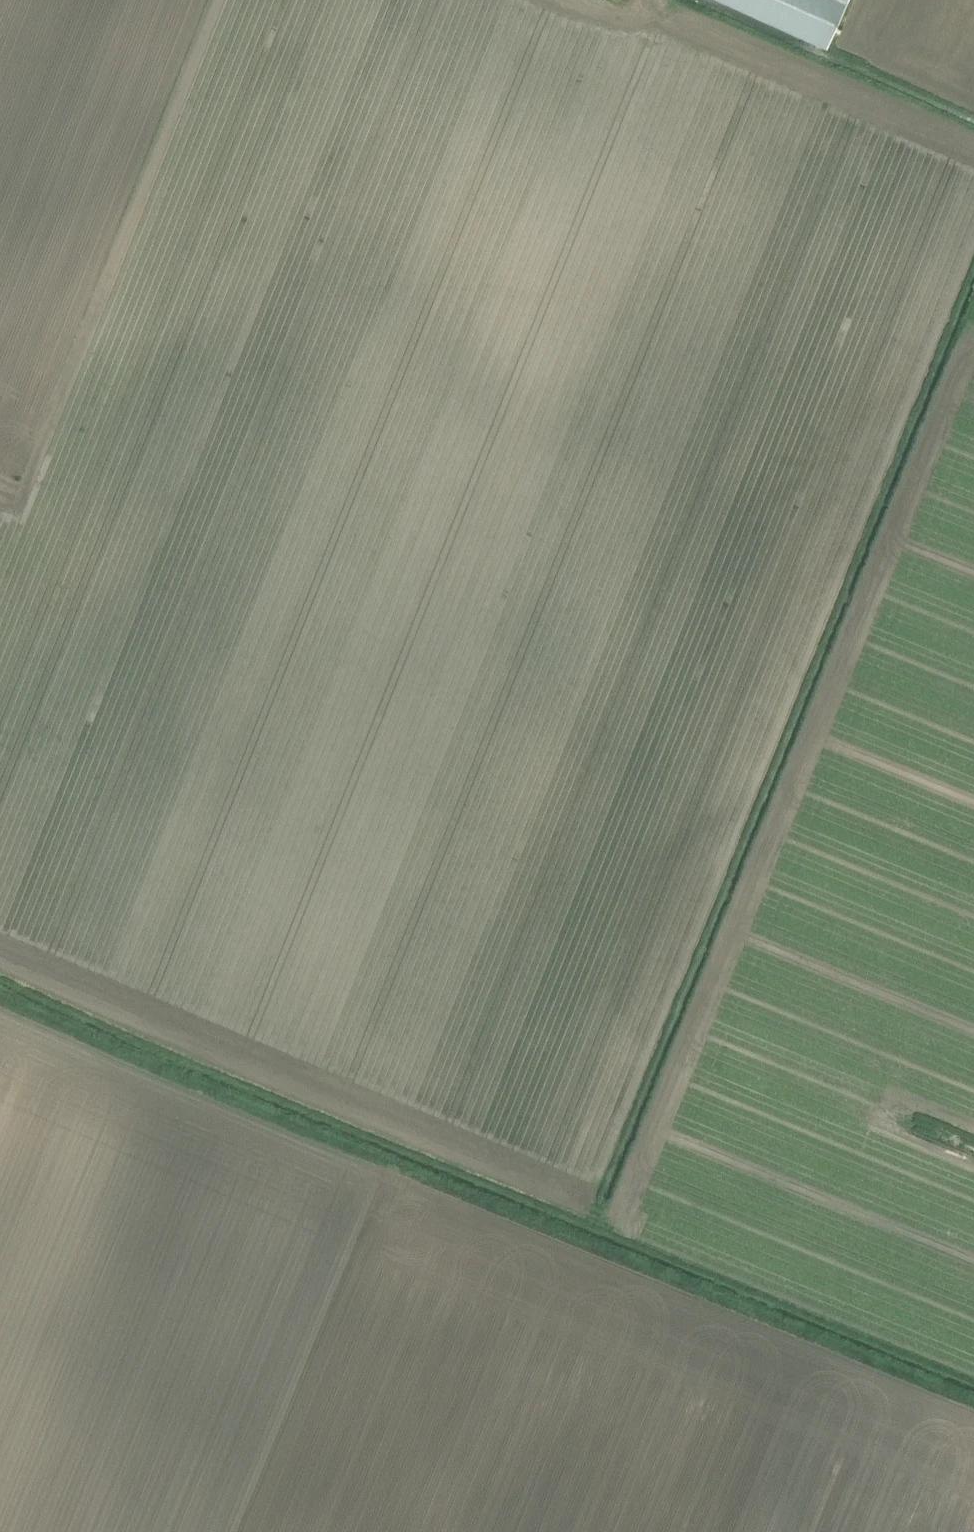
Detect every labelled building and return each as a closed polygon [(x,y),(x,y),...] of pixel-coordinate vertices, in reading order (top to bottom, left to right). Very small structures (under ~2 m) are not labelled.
[(814,54),(840,0),(703,0),(814,54)]
